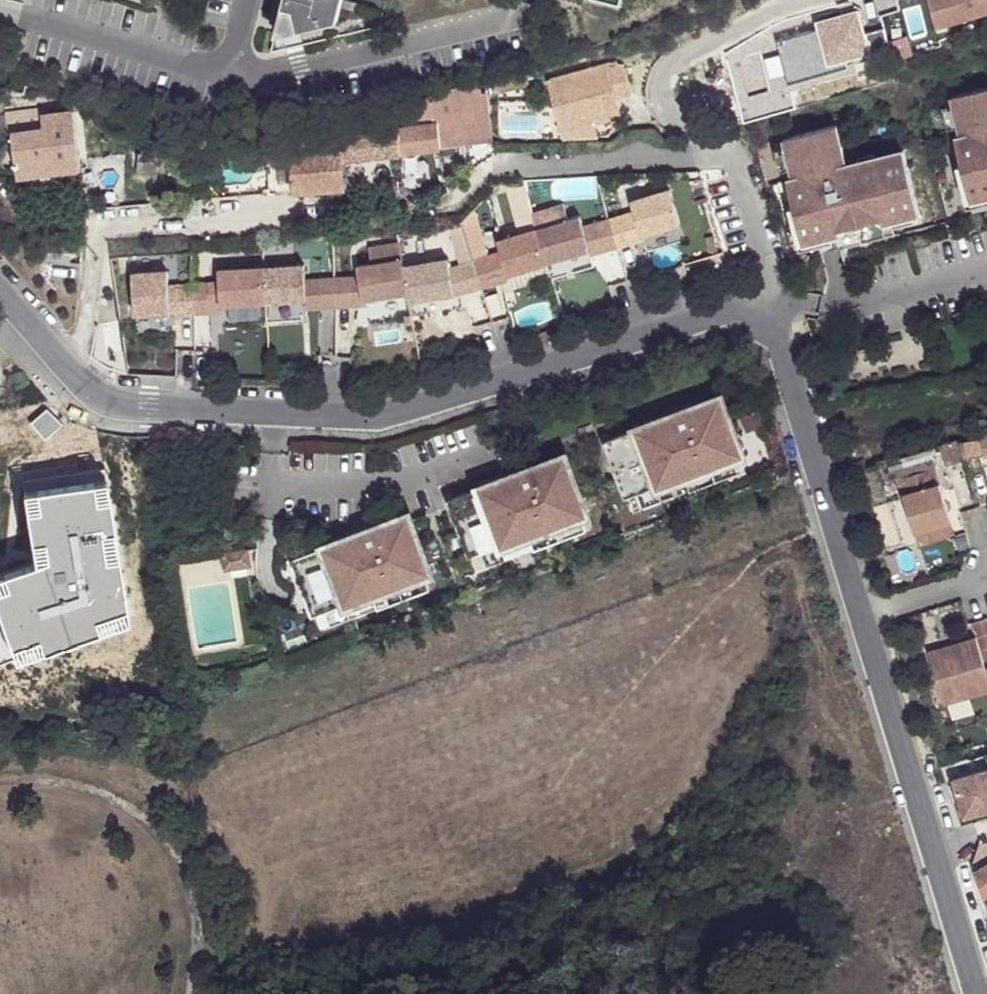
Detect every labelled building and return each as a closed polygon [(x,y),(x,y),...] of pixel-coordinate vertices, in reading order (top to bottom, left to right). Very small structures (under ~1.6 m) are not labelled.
[(274,32),(336,18),(340,0),(282,0),(274,32)] [(935,27),(986,12),(986,0),(928,0),(935,27)] [(907,35),(889,40),(894,58),(913,53),(907,35)] [(604,57),(546,79),(564,126),(598,113),(597,110),(621,101),(617,90),(631,85),(620,57),(606,62),(604,57)] [(396,103),(399,119),(401,127),(434,123),(438,145),(490,138),(482,90),(477,90),(476,80),(457,84),(457,85),(443,88),(443,91),(425,94),(424,96),(396,103)] [(951,97),(953,104),(959,127),(961,135),(955,137),(975,214),(986,211),(986,88),(951,97)] [(3,105),(36,112),(38,97),(13,93),(7,91),(3,105)] [(621,101),(597,110),(598,113),(564,126),(569,139),(603,126),(599,116),(623,107),(621,101)] [(953,104),(942,107),(948,129),(959,127),(953,104)] [(10,116),(12,134),(44,129),(43,117),(42,111),(36,112),(10,116)] [(43,117),(44,129),(75,125),(73,114),(43,117)] [(75,125),(80,169),(94,167),(88,123),(75,125)] [(434,123),(401,127),(397,127),(399,152),(438,148),(438,145),(434,123)] [(44,129),(12,134),(18,177),(80,169),(75,125),(44,129)] [(837,125),(783,138),(785,146),(790,168),(793,178),(787,179),(806,256),(922,227),(903,150),(875,157),(876,161),(847,168),(837,125)] [(397,127),(325,135),(327,145),(328,160),(345,159),(399,152),(397,127)] [(294,178),(295,191),(347,186),(345,159),(328,160),(327,145),(291,149),(292,159),(294,178)] [(785,146),(774,148),(780,171),(790,168),(785,146)] [(294,178),(292,159),(275,160),(277,179),(294,178)] [(630,200),(633,211),(640,234),(678,222),(668,188),(630,200)] [(497,240),(501,251),(508,274),(589,249),(583,226),(579,215),(566,220),(561,204),(531,213),(536,229),(497,240)] [(633,211),(622,214),(631,242),(642,239),(640,234),(633,211)] [(622,214),(593,223),(601,251),(631,242),(622,214)] [(593,223),(583,226),(589,249),(591,254),(601,251),(593,223)] [(356,266),(358,276),(362,301),(365,300),(407,293),(408,300),(454,291),(449,266),(447,257),(403,266),(398,242),(368,247),(370,264),(356,266)] [(501,251),(487,255),(495,283),(509,279),(508,274),(501,251)] [(487,255),(457,264),(465,292),(495,283),(487,255)] [(457,264),(449,266),(454,291),(455,296),(465,292),(457,264)] [(682,264),(664,269),(667,279),(685,274),(682,264)] [(304,265),(218,269),(219,282),(220,304),(305,300),(304,279),(304,265)] [(166,270),(131,272),(133,311),(166,310),(168,310),(167,284),(166,270)] [(358,276),(350,277),(352,306),(365,305),(365,300),(362,301),(358,276)] [(350,277),(318,278),(319,308),(352,306),(350,277)] [(318,278),(304,279),(305,300),(306,309),(319,308),(318,278)] [(211,282),(172,284),(174,314),(212,312),(211,282)] [(211,282),(212,312),(221,311),(220,304),(219,282),(211,282)] [(172,284),(167,284),(168,310),(166,310),(166,314),(174,314),(172,284)] [(663,417),(634,428),(603,440),(624,497),(636,492),(655,485),(656,488),(685,477),(688,484),(707,477),(705,470),(737,458),(742,456),(720,397),(691,407),(690,408),(664,418),(663,417)] [(632,425),(634,428),(663,417),(664,418),(690,408),(691,407),(690,403),(632,425)] [(977,437),(957,441),(962,459),(981,452),(977,437)] [(478,487),(446,499),(468,555),(480,551),(499,543),(500,547),(529,536),(532,543),(551,536),(549,528),(581,516),(586,514),(564,455),(535,466),(534,466),(534,467),(508,477),(507,476),(478,487)] [(655,485),(636,492),(641,507),(742,470),(737,458),(705,470),(707,477),(688,484),(685,477),(656,488),(655,485)] [(476,483),(478,487),(507,476),(508,477),(534,467),(534,466),(535,466),(534,462),(476,483)] [(934,468),(898,479),(914,532),(950,521),(934,468)] [(321,546),(290,557),(311,614),(323,609),(343,602),(344,605),(373,594),(375,601),(395,594),(392,587),(425,575),(429,573),(407,514),(378,524),(378,525),(351,535),(321,546)] [(499,543),(480,551),(485,566),(586,528),(581,516),(549,528),(551,536),(532,543),(529,536),(500,547),(499,543)] [(320,542),(321,546),(351,535),(378,525),(378,524),(377,520),(320,542)] [(950,521),(914,532),(918,546),(954,535),(950,521)] [(245,549),(219,553),(222,569),(248,565),(245,549)] [(343,602),(323,609),(329,624),(429,587),(425,575),(392,587),(395,594),(375,601),(373,594),(344,605),(343,602)] [(984,669),(975,638),(927,653),(943,706),(986,692),(986,669),(984,669)] [(950,767),(954,779),(978,772),(975,760),(950,767)] [(954,779),(966,819),(986,813),(986,769),(978,772),(954,779)] [(986,896),(986,867),(976,873),(984,898),(986,896)]
